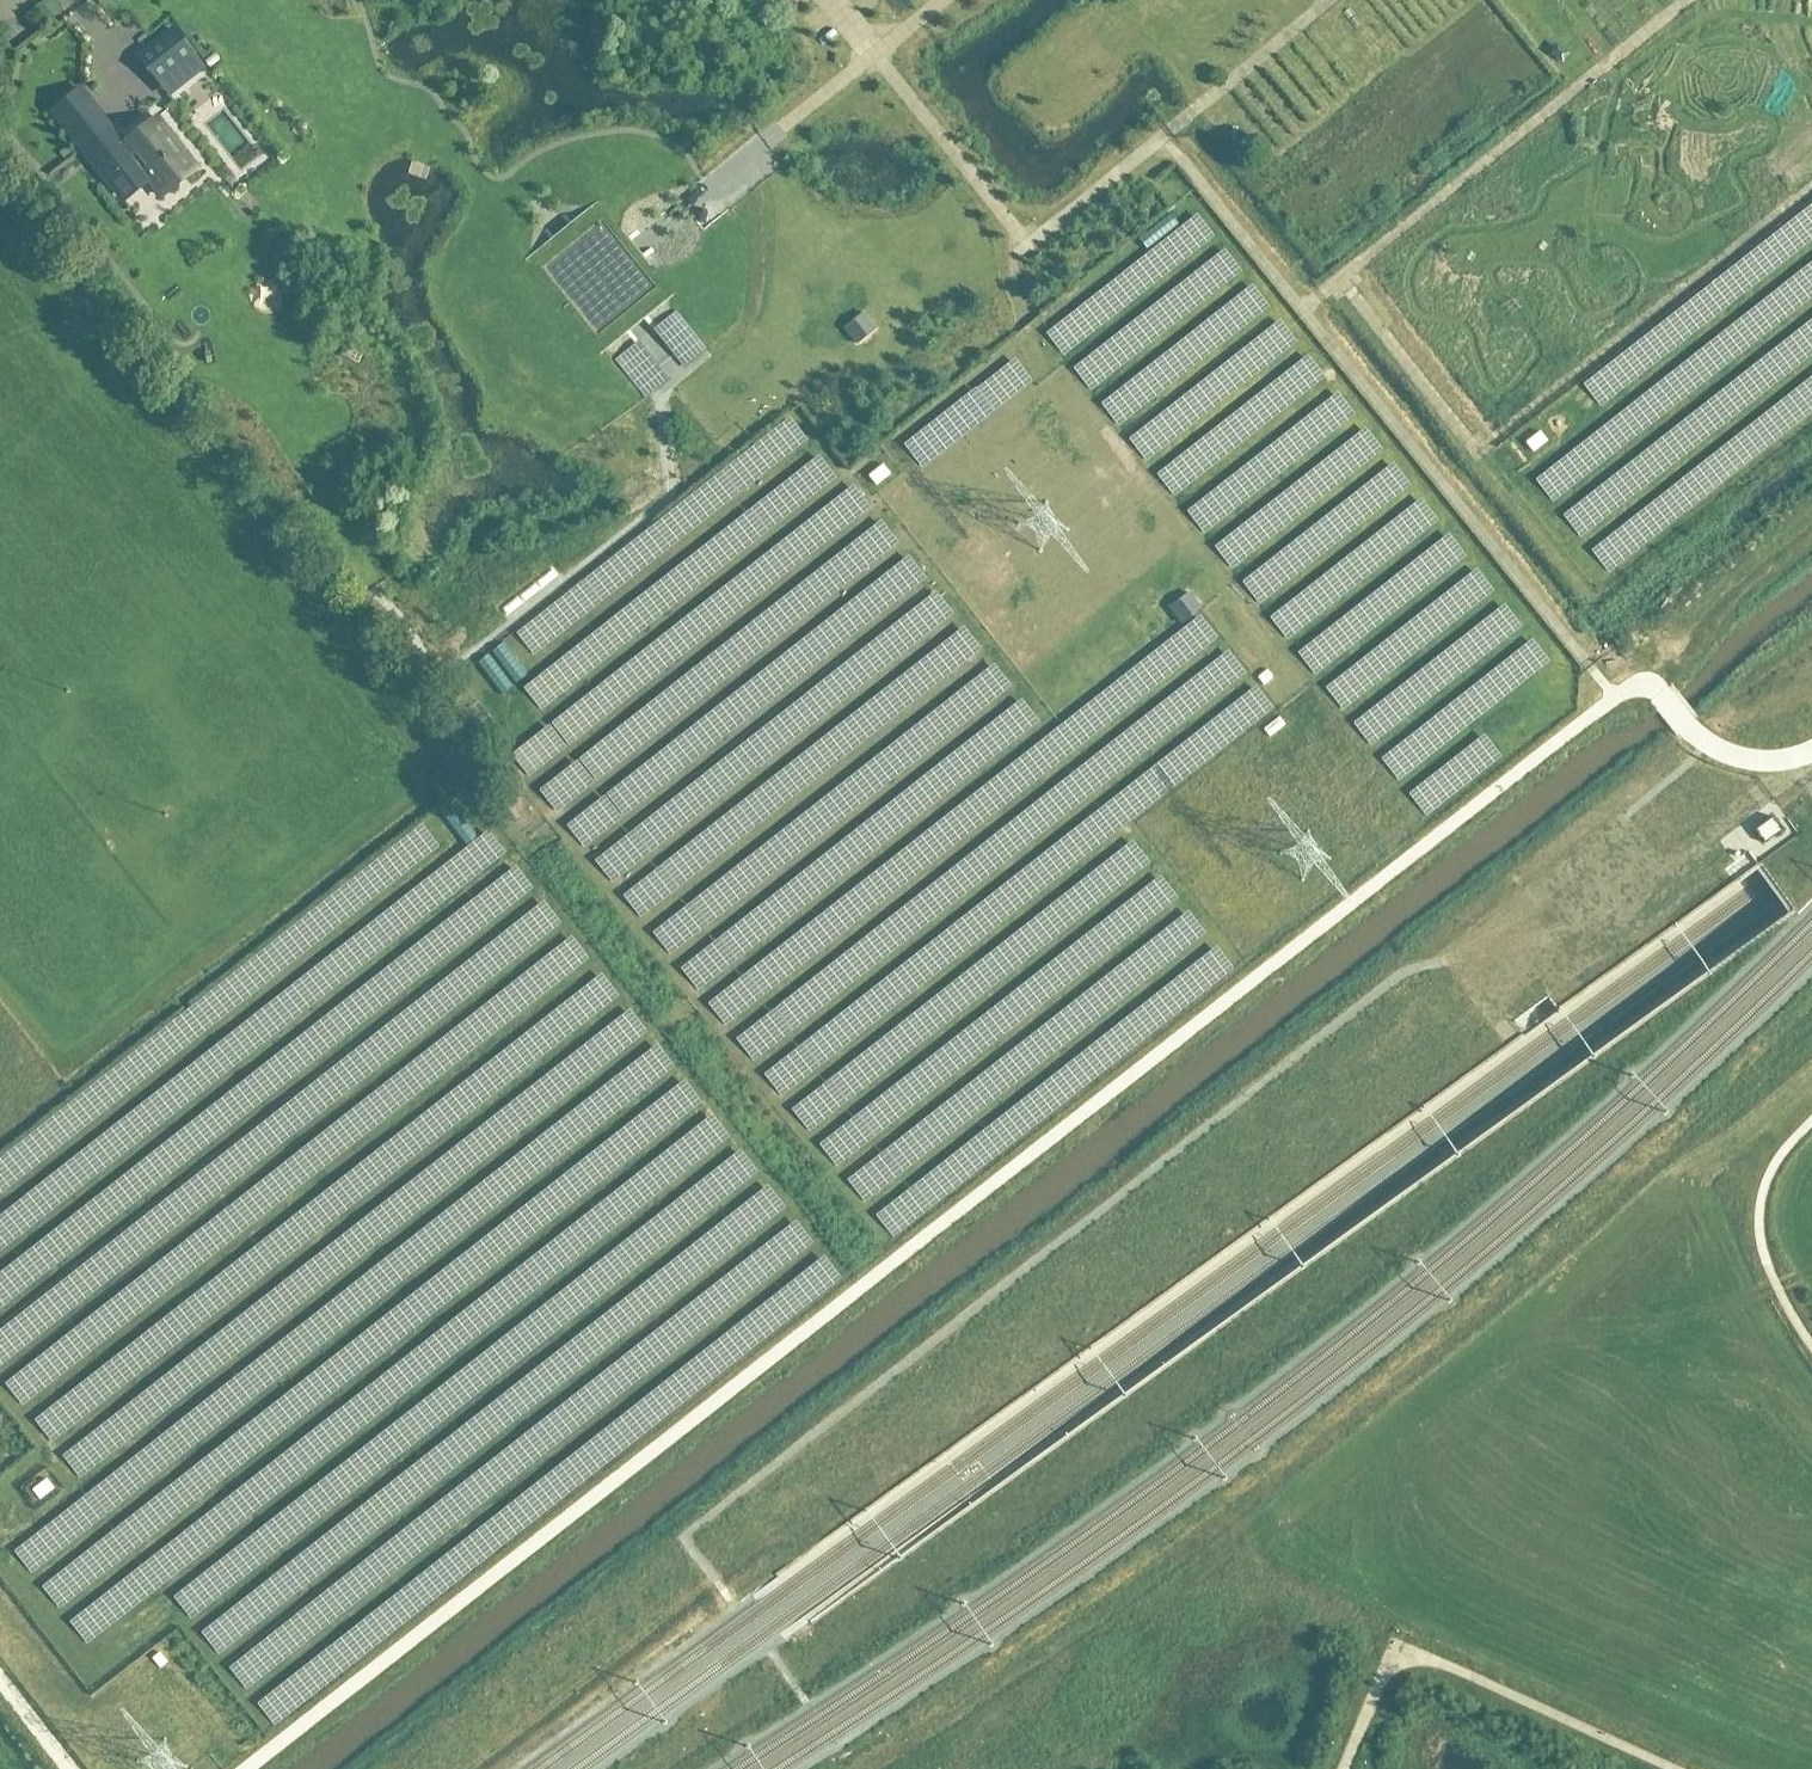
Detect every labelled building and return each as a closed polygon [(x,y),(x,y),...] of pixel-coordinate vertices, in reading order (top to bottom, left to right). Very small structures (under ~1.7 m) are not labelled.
[(203,68),(172,29),(139,55),(170,94),(203,68)] [(114,168),(130,155),(162,195),(198,167),(157,116),(124,143),(110,125),(92,140),(114,168)] [(617,223),(601,203),(595,208),(526,263),(601,355),(675,295),(617,223)] [(344,345),(340,354),(349,358),(353,349),(344,345)]
